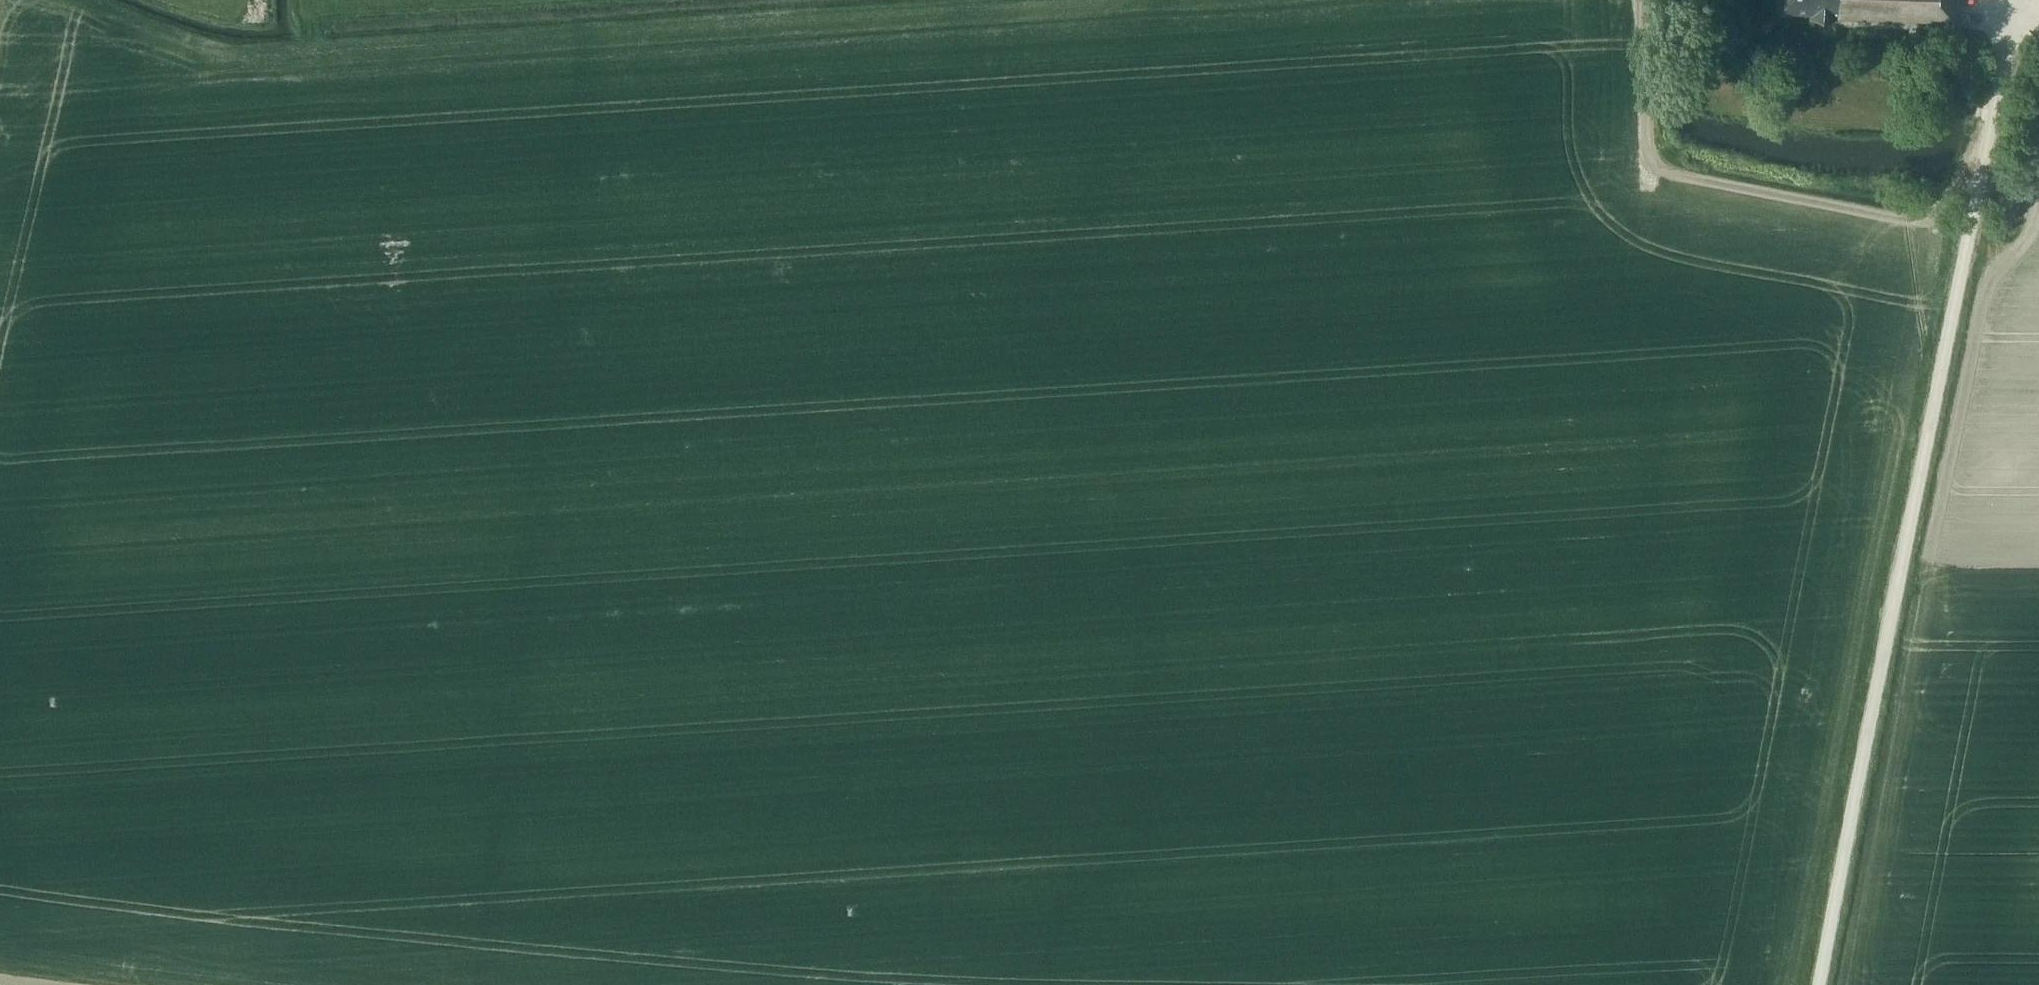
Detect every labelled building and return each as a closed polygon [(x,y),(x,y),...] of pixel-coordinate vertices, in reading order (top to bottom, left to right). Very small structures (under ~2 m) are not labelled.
[(1786,8),(1812,9),(1812,15),(1836,16),(1835,22),(1954,27),(1955,0),(1787,0),(1786,8)] [(1720,48),(1729,48),(1733,40),(1729,32),(1720,32),(1716,40),(1720,48)]
